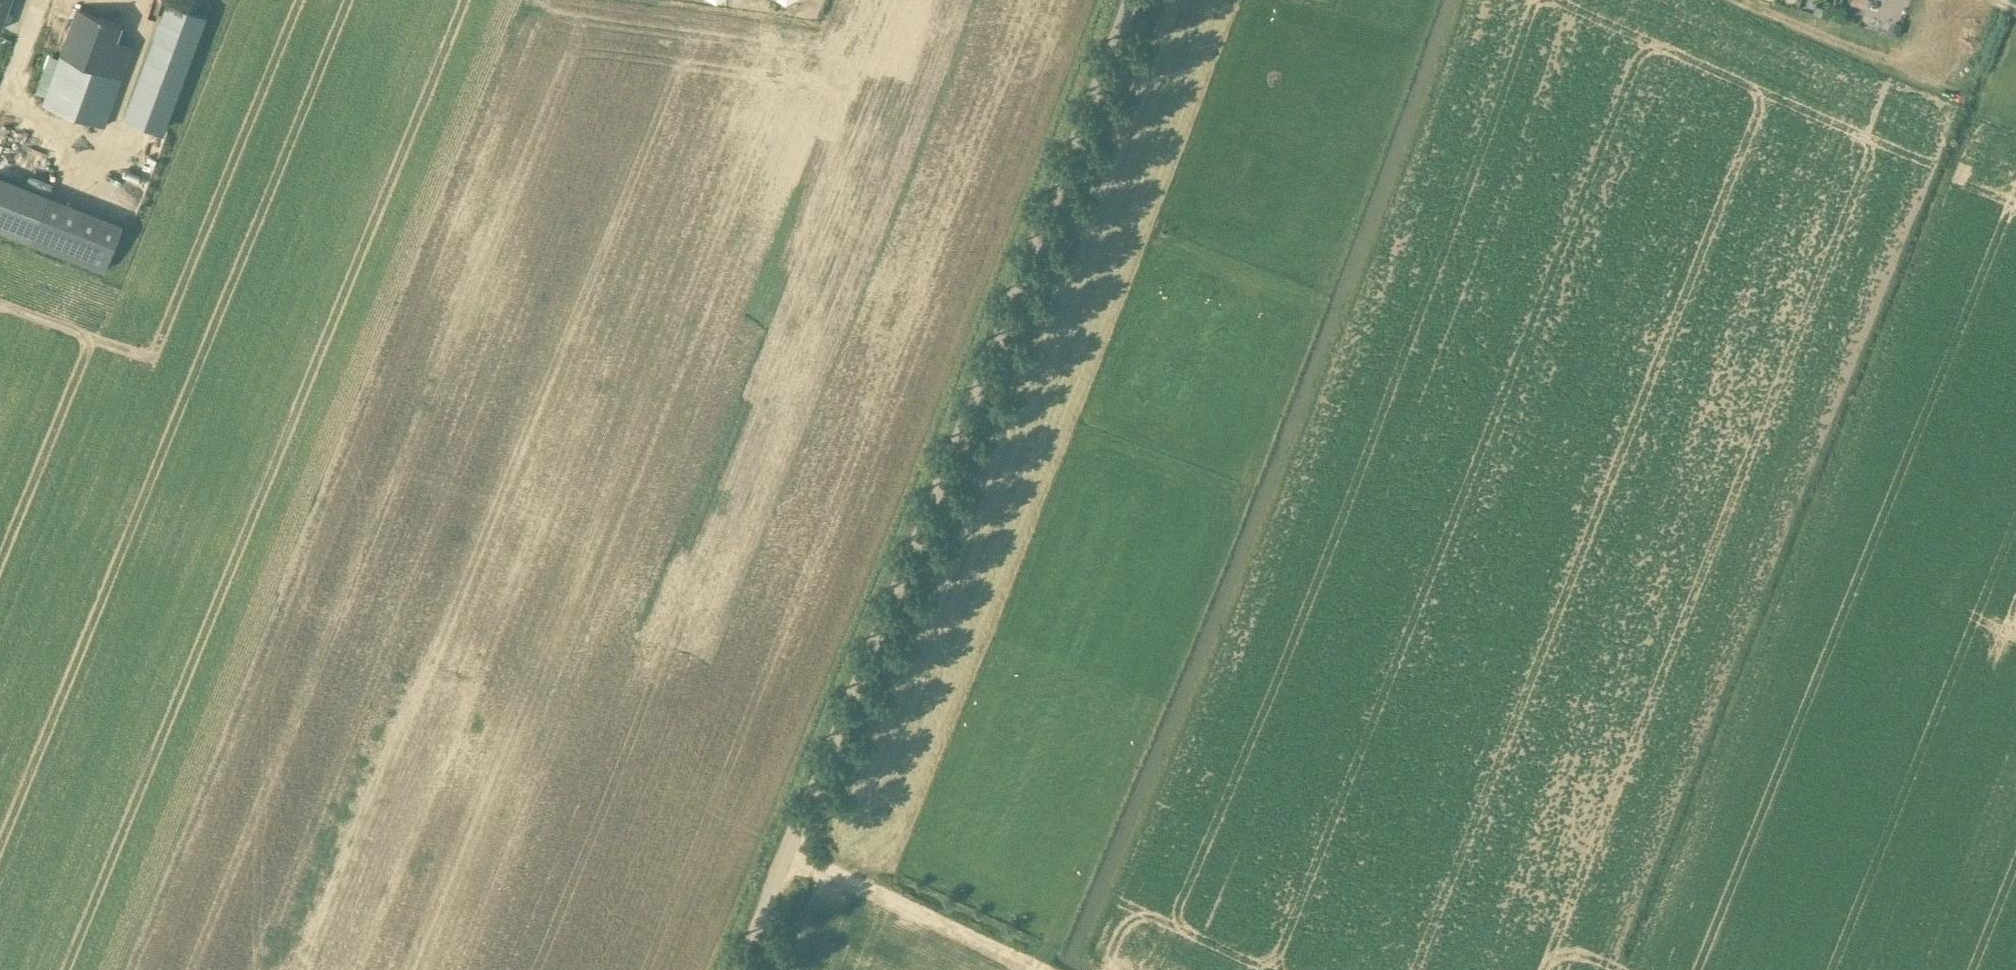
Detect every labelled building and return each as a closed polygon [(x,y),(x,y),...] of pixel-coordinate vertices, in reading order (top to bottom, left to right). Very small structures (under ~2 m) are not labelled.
[(1,29),(11,0),(0,0),(0,29),(1,29)] [(127,115),(165,129),(185,73),(206,16),(168,2),(127,115)] [(1813,13),(1822,15),(1824,6),(1815,4),(1813,13)] [(77,7),(42,104),(105,127),(135,45),(118,39),(123,24),(77,7)] [(133,218),(0,173),(0,229),(115,269),(133,218)]
